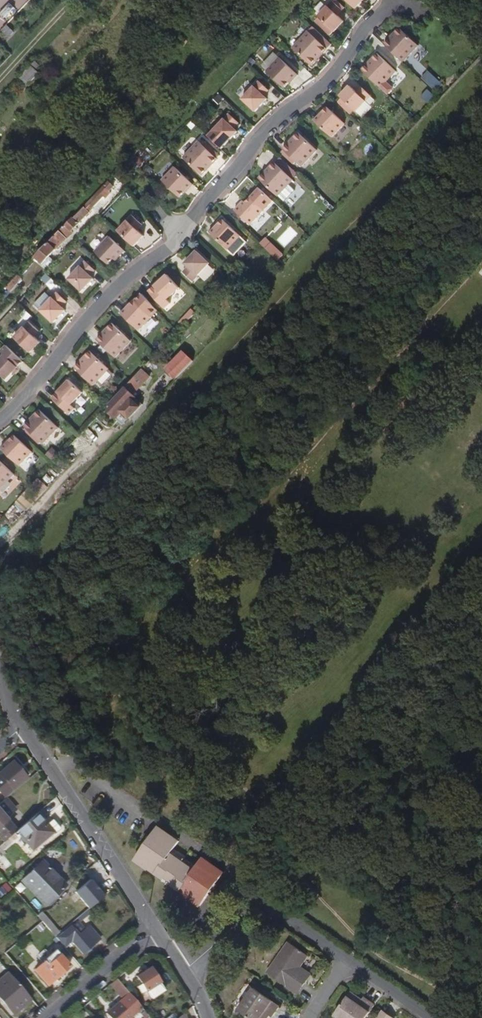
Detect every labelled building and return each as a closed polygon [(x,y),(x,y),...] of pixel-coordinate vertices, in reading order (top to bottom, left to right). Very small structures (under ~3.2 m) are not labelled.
[(332,0),(318,16),(318,17),(315,21),(330,34),(333,30),(334,31),(343,20),(337,15),(342,9),(341,9),(332,0)] [(332,0),(341,9),(344,6),(337,0),(332,0)] [(292,47),(311,64),(316,59),(315,58),(320,52),(321,53),(331,43),(321,33),(312,25),(292,47)] [(8,37),(13,31),(6,26),(1,31),(8,37)] [(383,42),(402,61),(417,44),(398,26),(393,32),(394,33),(389,38),(388,37),(383,42)] [(366,63),(361,69),(380,87),(396,70),(377,52),(371,58),(373,59),(368,64),(366,63)] [(297,74),(279,57),(266,70),(284,87),(291,79),(292,80),(297,74)] [(32,81),(43,69),(34,62),(24,73),(32,81)] [(263,94),(268,89),(258,80),(241,98),(255,110),(266,98),(263,94)] [(356,91),(349,85),(339,95),(341,96),(337,101),(350,113),(354,109),(356,110),(370,95),(361,85),(356,91)] [(370,95),(356,110),(362,116),(372,106),(370,104),(374,99),(370,95)] [(344,123),(326,106),(319,114),(318,113),(313,119),(331,136),(344,123)] [(238,122),(229,113),(212,131),(225,143),(237,130),(233,127),(238,122)] [(317,149),(298,131),(292,137),(294,138),(289,143),(287,142),(282,148),(283,148),(280,151),(286,157),(289,154),(295,160),(301,165),(317,149)] [(202,144),(198,140),(183,157),(201,175),(206,169),(205,168),(210,162),(212,163),(217,158),(216,157),(209,151),(214,146),(206,139),(202,144)] [(214,146),(209,151),(216,157),(221,153),(214,146)] [(295,160),(289,154),(286,157),(293,163),(295,160)] [(143,165),(134,157),(127,165),(135,173),(143,165)] [(292,179),(273,161),(268,167),(269,168),(265,173),(263,172),(258,177),(277,195),(292,179)] [(148,164),(143,170),(147,174),(153,168),(148,164)] [(174,166),(162,180),(179,197),(187,188),(188,189),(193,184),(174,166)] [(111,177),(80,209),(87,216),(94,209),(97,206),(97,205),(107,194),(109,196),(115,190),(113,189),(118,183),(111,177)] [(245,202),(243,200),(234,210),(250,224),(264,209),(272,200),(259,187),(251,196),(245,202)] [(87,216),(80,209),(39,253),(45,260),(60,244),(63,247),(69,240),(65,236),(76,224),(78,227),(87,216)] [(287,214),(283,209),(277,216),(281,220),(287,214)] [(141,223),(132,214),(117,230),(126,238),(133,244),(143,234),(136,229),(141,223)] [(223,219),(216,226),(215,225),(209,231),(228,249),(241,235),(223,219)] [(108,235),(94,250),(107,263),(113,257),(115,259),(124,249),(108,235)] [(82,237),(77,241),(80,245),(86,240),(82,237)] [(79,247),(75,244),(70,249),(74,252),(79,247)] [(182,270),(192,280),(209,262),(196,249),(183,262),(187,265),(182,270)] [(68,278),(81,290),(93,277),(89,274),(94,269),(84,260),(68,278)] [(170,302),(166,298),(179,286),(166,273),(148,290),(164,308),(170,302)] [(226,278),(221,273),(214,281),(218,285),(226,278)] [(23,278),(19,274),(7,287),(11,291),(23,278)] [(52,289),(57,284),(51,278),(46,283),(52,289)] [(40,309),(53,322),(65,309),(61,306),(66,300),(56,291),(40,309)] [(133,299),(126,307),(125,306),(120,312),(138,329),(151,315),(156,308),(140,291),(133,299)] [(30,315),(24,308),(19,313),(26,320),(30,315)] [(195,311),(191,308),(178,321),(182,325),(195,311)] [(28,321),(13,336),(30,351),(39,341),(33,335),(38,330),(28,321)] [(130,340),(111,322),(106,328),(107,329),(102,335),(101,333),(96,339),(114,356),(130,340)] [(5,344),(0,350),(0,351),(3,354),(0,357),(0,374),(5,379),(22,360),(16,354),(5,344)] [(178,374),(194,358),(185,349),(171,363),(172,364),(169,367),(178,374)] [(108,368),(89,350),(84,355),(85,357),(80,362),(79,361),(74,367),(92,384),(108,368)] [(130,380),(109,403),(114,407),(110,411),(115,416),(119,412),(121,410),(129,417),(139,405),(132,399),(135,395),(133,393),(129,390),(147,372),(142,367),(130,380)] [(147,372),(129,390),(133,393),(150,375),(147,372)] [(82,391),(68,379),(51,397),(68,413),(74,407),(70,404),(82,391)] [(35,415),(30,421),(28,420),(23,425),(42,443),(58,427),(39,409),(34,414),(35,415)] [(6,442),(5,441),(0,446),(0,447),(1,448),(0,450),(16,465),(17,463),(18,464),(31,451),(13,434),(6,442)] [(52,447),(45,454),(53,461),(59,454),(52,447)] [(0,460),(0,488),(13,473),(0,460)] [(28,487),(15,500),(24,508),(46,485),(38,477),(28,487)] [(13,762),(0,773),(0,793),(4,798),(26,779),(13,762)] [(4,818),(14,810),(5,800),(0,804),(0,838),(4,842),(16,832),(4,818)] [(33,850),(53,833),(37,814),(17,831),(33,850)] [(202,901),(225,868),(205,854),(196,865),(172,849),(181,837),(160,822),(137,855),(150,864),(151,864),(165,874),(167,872),(175,879),(174,880),(189,890),(188,892),(202,901)] [(47,904),(66,886),(43,862),(22,882),(28,888),(29,886),(35,880),(40,885),(46,892),(39,899),(48,908),(50,906),(47,904)] [(40,885),(35,880),(29,886),(34,891),(40,885)] [(97,903),(89,893),(76,903),(85,913),(97,903)] [(194,930),(200,925),(197,921),(191,926),(194,930)] [(101,940),(90,927),(79,936),(76,932),(77,932),(72,927),(65,933),(63,932),(56,938),(60,942),(61,941),(66,947),(72,942),(83,955),(101,940)] [(52,943),(28,964),(32,969),(56,948),(52,943)] [(310,984),(300,977),(307,969),(315,958),(296,944),(273,973),(302,995),(310,984)] [(49,986),(71,966),(57,950),(44,961),(45,962),(35,970),(49,986)] [(160,981),(151,966),(137,975),(147,990),(160,981)] [(310,984),(317,976),(307,969),(300,977),(310,984)] [(32,1000),(9,973),(0,981),(0,1001),(13,1016),(32,1000)] [(130,993),(117,978),(111,983),(124,998),(126,997),(130,993)] [(260,988),(243,1009),(255,1017),(265,1017),(270,1012),(275,1015),(277,1017),(285,1007),(260,988)] [(130,993),(126,997),(129,1001),(130,1000),(145,1017),(151,1017),(130,993)] [(367,1004),(356,995),(352,1001),(363,1008),(367,1004)] [(135,1012),(124,998),(107,1013),(112,1017),(129,1017),(135,1012)] [(379,1010),(368,1001),(367,1004),(363,1008),(352,1001),(340,1017),(373,1017),(379,1010)]
